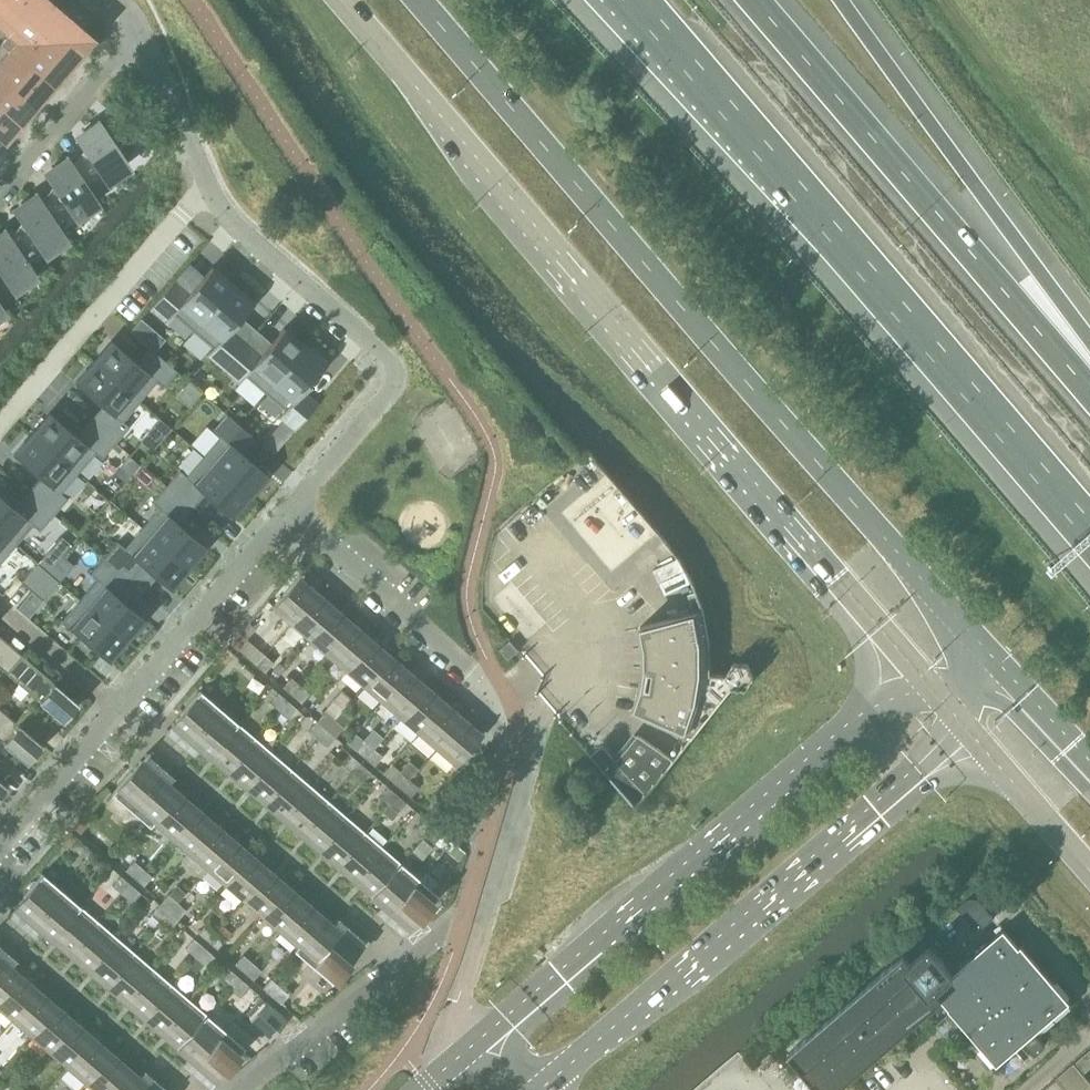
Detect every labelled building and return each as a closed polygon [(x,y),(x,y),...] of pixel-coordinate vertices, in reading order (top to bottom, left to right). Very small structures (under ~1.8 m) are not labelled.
[(43,0),(7,0),(0,8),(0,28),(8,35),(33,6),(36,9),(44,0),(43,0)] [(8,35),(18,43),(88,37),(77,28),(76,29),(63,17),(64,16),(64,14),(64,13),(64,11),(63,10),(62,9),(61,8),(60,8),(58,8),(57,8),(56,9),(55,10),(44,0),(36,9),(33,6),(8,35)] [(8,35),(4,39),(13,48),(18,43),(8,35)] [(18,43),(13,48),(10,52),(39,75),(48,83),(59,70),(60,71),(62,71),(63,71),(64,71),(66,70),(67,69),(67,68),(68,67),(68,66),(68,64),(67,63),(66,62),(78,48),(79,49),(88,37),(18,43)] [(10,52),(13,48),(4,39),(0,44),(10,52)] [(10,52),(0,63),(0,76),(31,102),(48,83),(39,75),(10,52)] [(15,121),(31,102),(0,76),(0,107),(15,121)] [(0,107),(0,139),(15,121),(0,107)] [(85,149),(75,165),(74,166),(88,186),(88,185),(97,198),(112,187),(106,178),(129,162),(120,149),(128,139),(108,122),(105,127),(101,121),(77,137),(85,149)] [(54,185),(44,201),(43,202),(57,222),(57,221),(69,208),(74,215),(98,199),(97,198),(88,185),(88,186),(74,166),(75,165),(70,157),(46,174),(54,185)] [(22,221),(12,237),(12,238),(25,258),(26,257),(38,244),(43,251),(66,235),(57,221),(57,222),(43,202),(44,201),(38,194),(15,210),(22,221)] [(7,280),(11,287),(35,271),(26,257),(25,258),(12,238),(12,237),(7,230),(0,235),(0,288),(7,280)] [(200,323),(233,284),(211,266),(189,293),(174,281),(175,279),(150,307),(151,308),(152,307),(166,319),(165,320),(166,321),(173,313),(193,330),(196,327),(200,323)] [(196,327),(193,330),(213,347),(206,355),(207,356),(208,355),(223,368),(245,342),(230,329),(253,302),(233,284),(200,323),(196,327)] [(151,328),(140,319),(140,320),(130,331),(141,340),(151,328)] [(265,392),(304,346),(283,328),(260,355),(245,342),(223,368),(238,381),(237,382),(238,383),(245,375),(265,392)] [(93,361),(139,401),(156,381),(163,387),(177,371),(151,348),(138,363),(111,340),(93,361)] [(293,430),(294,430),(318,402),(317,402),(316,403),(302,390),(325,364),(304,346),(265,392),(284,409),(278,417),(279,418),(280,417),(294,429),(293,430)] [(139,401),(93,361),(75,382),(102,405),(89,420),(116,443),(129,426),(123,420),(139,401)] [(77,435),(49,412),(31,433),(77,472),(94,452),(101,459),(116,443),(89,420),(77,435)] [(254,438),(254,437),(226,413),(225,414),(226,415),(214,429),(213,428),(212,429),(220,436),(203,455),(249,495),(267,474),(241,451),(253,437),(254,438)] [(160,419),(153,427),(164,436),(171,428),(160,419)] [(77,472),(31,433),(13,454),(40,477),(27,492),(54,514),(67,498),(60,492),(77,472)] [(249,495),(203,455),(186,475),(179,469),(166,485),(191,507),(205,493),(231,516),(249,495)] [(120,465),(113,472),(124,481),(130,474),(120,465)] [(142,527),(187,567),(205,546),(178,523),(191,507),(166,485),(151,502),(158,508),(142,527)] [(16,544),(33,525),(40,530),(54,514),(27,492),(15,506),(0,494),(0,531),(16,544)] [(170,588),(187,567),(142,527),(125,547),(117,541),(104,558),(130,579),(142,565),(170,588)] [(0,531),(0,564),(16,544),(0,531)] [(61,535),(37,563),(48,572),(62,555),(71,544),(61,535)] [(96,580),(80,599),(126,639),(144,618),(117,595),(130,579),(104,558),(90,574),(96,580)] [(31,590),(48,572),(37,563),(21,581),(31,590)] [(58,581),(48,572),(31,590),(42,600),(58,581)] [(273,605),(292,622),(316,593),(297,577),(273,605)] [(642,687),(635,708),(694,734),(731,686),(746,687),(754,676),(748,663),(735,662),(726,674),(711,673),(710,642),(704,612),(697,590),(688,594),(694,612),(641,626),(645,648),(645,668),(642,687)] [(334,609),(316,593),(292,622),(310,637),(334,609)] [(107,660),(126,639),(80,599),(60,620),(107,660)] [(310,637),(328,653),(353,624),(334,609),(310,637)] [(371,640),(353,624),(328,653),(346,668),(371,640)] [(239,632),(231,643),(238,649),(247,638),(239,632)] [(21,654),(0,636),(0,668),(6,673),(21,654)] [(346,668),(364,684),(389,655),(371,640),(346,668)] [(510,640),(500,648),(509,658),(519,650),(510,640)] [(227,647),(218,658),(225,664),(234,654),(227,647)] [(78,703),(21,654),(6,673),(62,721),(78,703)] [(264,654),(256,663),(264,671),(273,662),(264,654)] [(407,671),(389,655),(364,684),(382,700),(407,671)] [(426,687),(407,671),(382,700),(401,716),(426,687)] [(282,687),(292,695),(301,685),(291,677),(282,687)] [(301,685),(292,695),(301,702),(310,693),(301,685)] [(444,703),(426,687),(401,716),(419,731),(444,703)] [(171,723),(190,739),(209,755),(235,724),(217,709),(198,692),(171,723)] [(279,710),(287,700),(278,692),(269,702),(279,710)] [(296,708),(287,700),(279,710),(288,717),(296,708)] [(444,703),(419,731),(437,747),(462,718),(444,703)] [(26,762),(42,744),(35,738),(15,721),(0,708),(0,740),(26,762)] [(15,721),(35,738),(47,725),(27,708),(15,721)] [(317,721),(326,729),(335,719),(325,711),(317,721)] [(481,735),(462,718),(437,747),(456,763),(481,735)] [(344,726),(335,719),(326,729),(335,736),(344,726)] [(308,731),(317,739),(326,729),(317,721),(308,731)] [(253,740),(235,724),(209,755),(227,771),(253,740)] [(326,746),(335,736),(326,729),(317,739),(326,746)] [(592,753),(635,808),(675,758),(638,733),(631,745),(619,757),(605,743),(593,753),(592,752),(592,753)] [(365,758),(373,748),(364,739),(355,750),(365,758)] [(253,740),(227,771),(245,786),(271,755),(253,740)] [(373,748),(365,758),(374,766),(382,755),(373,748)] [(289,771),(271,755),(245,786),(263,802),(289,771)] [(343,765),(352,773),(360,763),(351,755),(343,765)] [(11,767),(0,757),(0,779),(11,767)] [(111,793),(130,809),(150,826),(154,820),(153,819),(177,792),(166,783),(159,776),(139,760),(111,793)] [(369,771),(360,763),(352,773),(361,780),(369,771)] [(392,781),(401,789),(410,779),(400,771),(391,763),(383,773),(392,781)] [(263,802),(281,817),(308,787),(289,771),(263,802)] [(419,787),(410,779),(401,789),(410,797),(419,787)] [(379,796),(388,804),(397,794),(387,786),(379,796)] [(326,803),(308,787),(281,817),(300,834),(326,803)] [(154,820),(172,835),(195,807),(177,792),(153,819),(154,820)] [(388,804),(397,812),(406,802),(397,794),(388,804)] [(344,818),(326,803),(300,834),(318,849),(344,818)] [(213,823),(195,807),(172,835),(188,849),(190,850),(213,823)] [(82,815),(73,826),(80,832),(89,821),(82,815)] [(415,827),(425,835),(434,825),(424,817),(415,827)] [(363,834),(344,818),(318,849),(336,865),(363,834)] [(231,839),(213,823),(190,850),(188,849),(181,861),(199,877),(208,866),(231,839)] [(435,841),(442,834),(443,833),(434,825),(425,835),(434,843),(435,841)] [(69,830),(60,841),(67,847),(76,837),(69,830)] [(363,834),(336,865),(354,880),(381,849),(363,834)] [(435,841),(445,850),(453,843),(442,834),(435,841)] [(250,854),(231,839),(208,866),(226,881),(250,854)] [(455,844),(453,843),(445,850),(457,861),(465,852),(455,844)] [(399,865),(381,849),(354,880),(372,896),(399,865)] [(268,870),(250,854),(226,881),(245,898),(268,870)] [(125,870),(134,878),(143,868),(133,860),(125,870)] [(417,881),(399,865),(372,896),(390,912),(409,928),(436,897),(429,891),(438,882),(425,871),(417,881)] [(143,868),(134,878),(144,886),(152,876),(143,868)] [(245,898),(263,913),(286,886),(268,870),(245,898)] [(60,891),(41,874),(14,906),(33,922),(51,938),(78,907),(60,891)] [(122,893),(130,883),(121,875),(112,885),(122,893)] [(139,891),(130,883),(122,893),(131,901),(139,891)] [(304,901),(286,886),(263,913),(281,929),(304,901)] [(169,912),(177,901),(168,894),(159,904),(169,912)] [(958,907),(977,930),(994,917),(983,904),(980,901),(977,899),(974,898),(970,898),(967,899),(958,907)] [(186,909),(177,901),(169,912),(178,919),(186,909)] [(323,917),(304,901),(281,929),(298,943),(299,944),(323,917)] [(160,921),(169,912),(159,904),(151,914),(160,921)] [(69,954),(96,922),(78,907),(51,938),(69,954)] [(160,921),(169,929),(178,919),(169,912),(160,921)] [(299,944),(298,943),(293,949),(313,965),(331,981),(360,949),(341,933),(323,917),(299,944)] [(115,938),(96,922),(69,954),(88,969),(115,938)] [(208,941),(216,931),(207,923),(198,933),(208,941)] [(952,973),(929,946),(912,961),(904,953),(788,1052),(821,1089),(835,1089),(942,998),(950,1007),(949,1007),(951,1010),(935,1024),(948,1039),(964,1025),(998,1064),(1025,1040),(1035,1053),(1046,1043),(1036,1031),(1070,1001),(1021,944),(1019,946),(1004,928),(952,973)] [(217,948),(225,939),(216,931),(208,941),(217,948)] [(115,938),(88,969),(106,985),(133,953),(115,938)] [(194,955),(203,946),(194,938),(185,948),(194,955)] [(194,955),(203,964),(212,954),(203,946),(194,955)] [(151,969),(133,953),(106,985),(124,1001),(151,969)] [(234,964),(244,972),(252,962),(243,954),(234,964)] [(1,960),(0,959),(0,998),(19,975),(9,966),(1,960)] [(252,962),(244,972),(253,979),(262,970),(252,962)] [(142,1017),(169,985),(151,969),(124,1001),(142,1017)] [(221,979),(230,986),(239,976),(230,969),(221,979)] [(14,1018),(38,991),(19,975),(0,998),(0,1007),(14,1018)] [(249,984),(239,976),(230,986),(240,995),(249,984)] [(271,977),(262,987),(281,1003),(289,993),(271,977)] [(169,985),(142,1017),(160,1032),(187,1001),(169,985)] [(56,1006),(38,991),(14,1018),(32,1034),(56,1006)] [(187,1001),(160,1032),(179,1048),(206,1016),(187,1001)] [(248,1022),(268,1039),(286,1019),(266,1002),(248,1022)] [(74,1022),(56,1006),(32,1034),(50,1049),(74,1022)] [(243,1049),(224,1032),(206,1016),(179,1048),(197,1064),(216,1080),(243,1049)] [(50,1049),(69,1065),(93,1038),(74,1022),(50,1049)] [(111,1053),(93,1038),(69,1065),(87,1081),(111,1053)] [(1089,1068),(1089,1049),(1076,1061),(1085,1072),(1089,1068)] [(129,1069),(111,1053),(87,1081),(97,1089),(111,1089),(129,1069)] [(1043,1089),(1063,1089),(1065,1088),(1067,1089),(1085,1089),(1089,1085),(1089,1081),(1074,1063),(1043,1089)] [(129,1069),(111,1089),(153,1089),(147,1085),(129,1069)] [(10,1077),(2,1087),(5,1089),(15,1089),(19,1085),(10,1077)]
